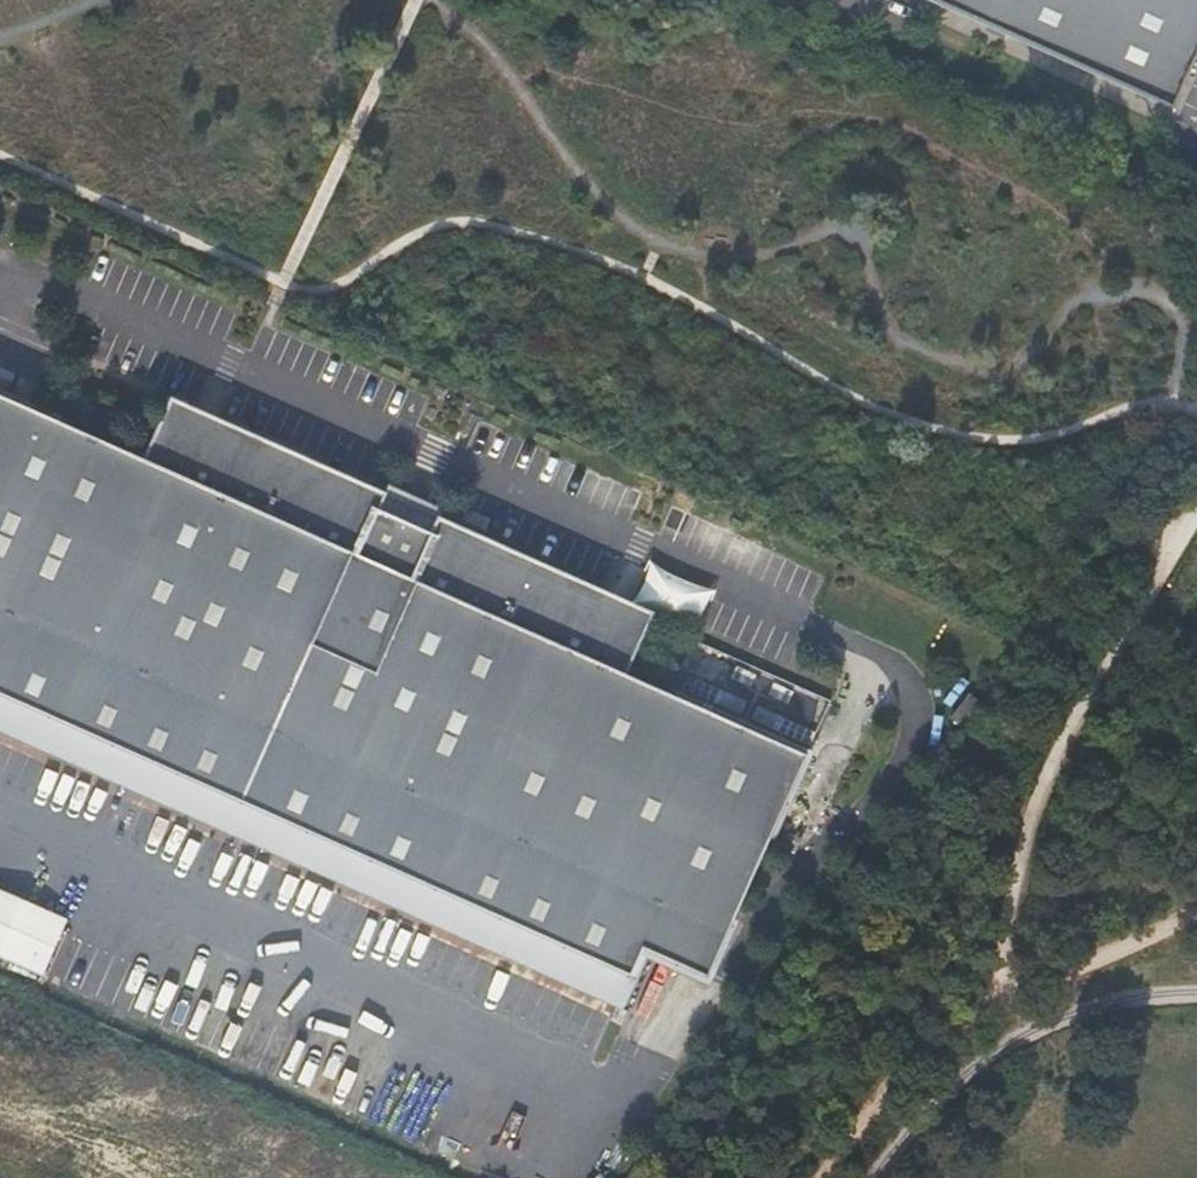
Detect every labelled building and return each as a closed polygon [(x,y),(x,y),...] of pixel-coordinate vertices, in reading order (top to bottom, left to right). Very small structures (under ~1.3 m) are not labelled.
[(1173,107),(1196,55),(1196,0),(939,0),(1173,107)] [(0,401),(0,699),(627,981),(639,954),(704,983),(803,761),(617,678),(641,622),(433,528),(426,544),(373,520),(380,505),(172,411),(147,467),(0,401)] [(433,528),(380,505),(373,520),(426,544),(433,528)] [(982,702),(970,692),(951,715),(963,725),(982,702)] [(64,918),(0,891),(0,959),(39,976),(64,918)]
